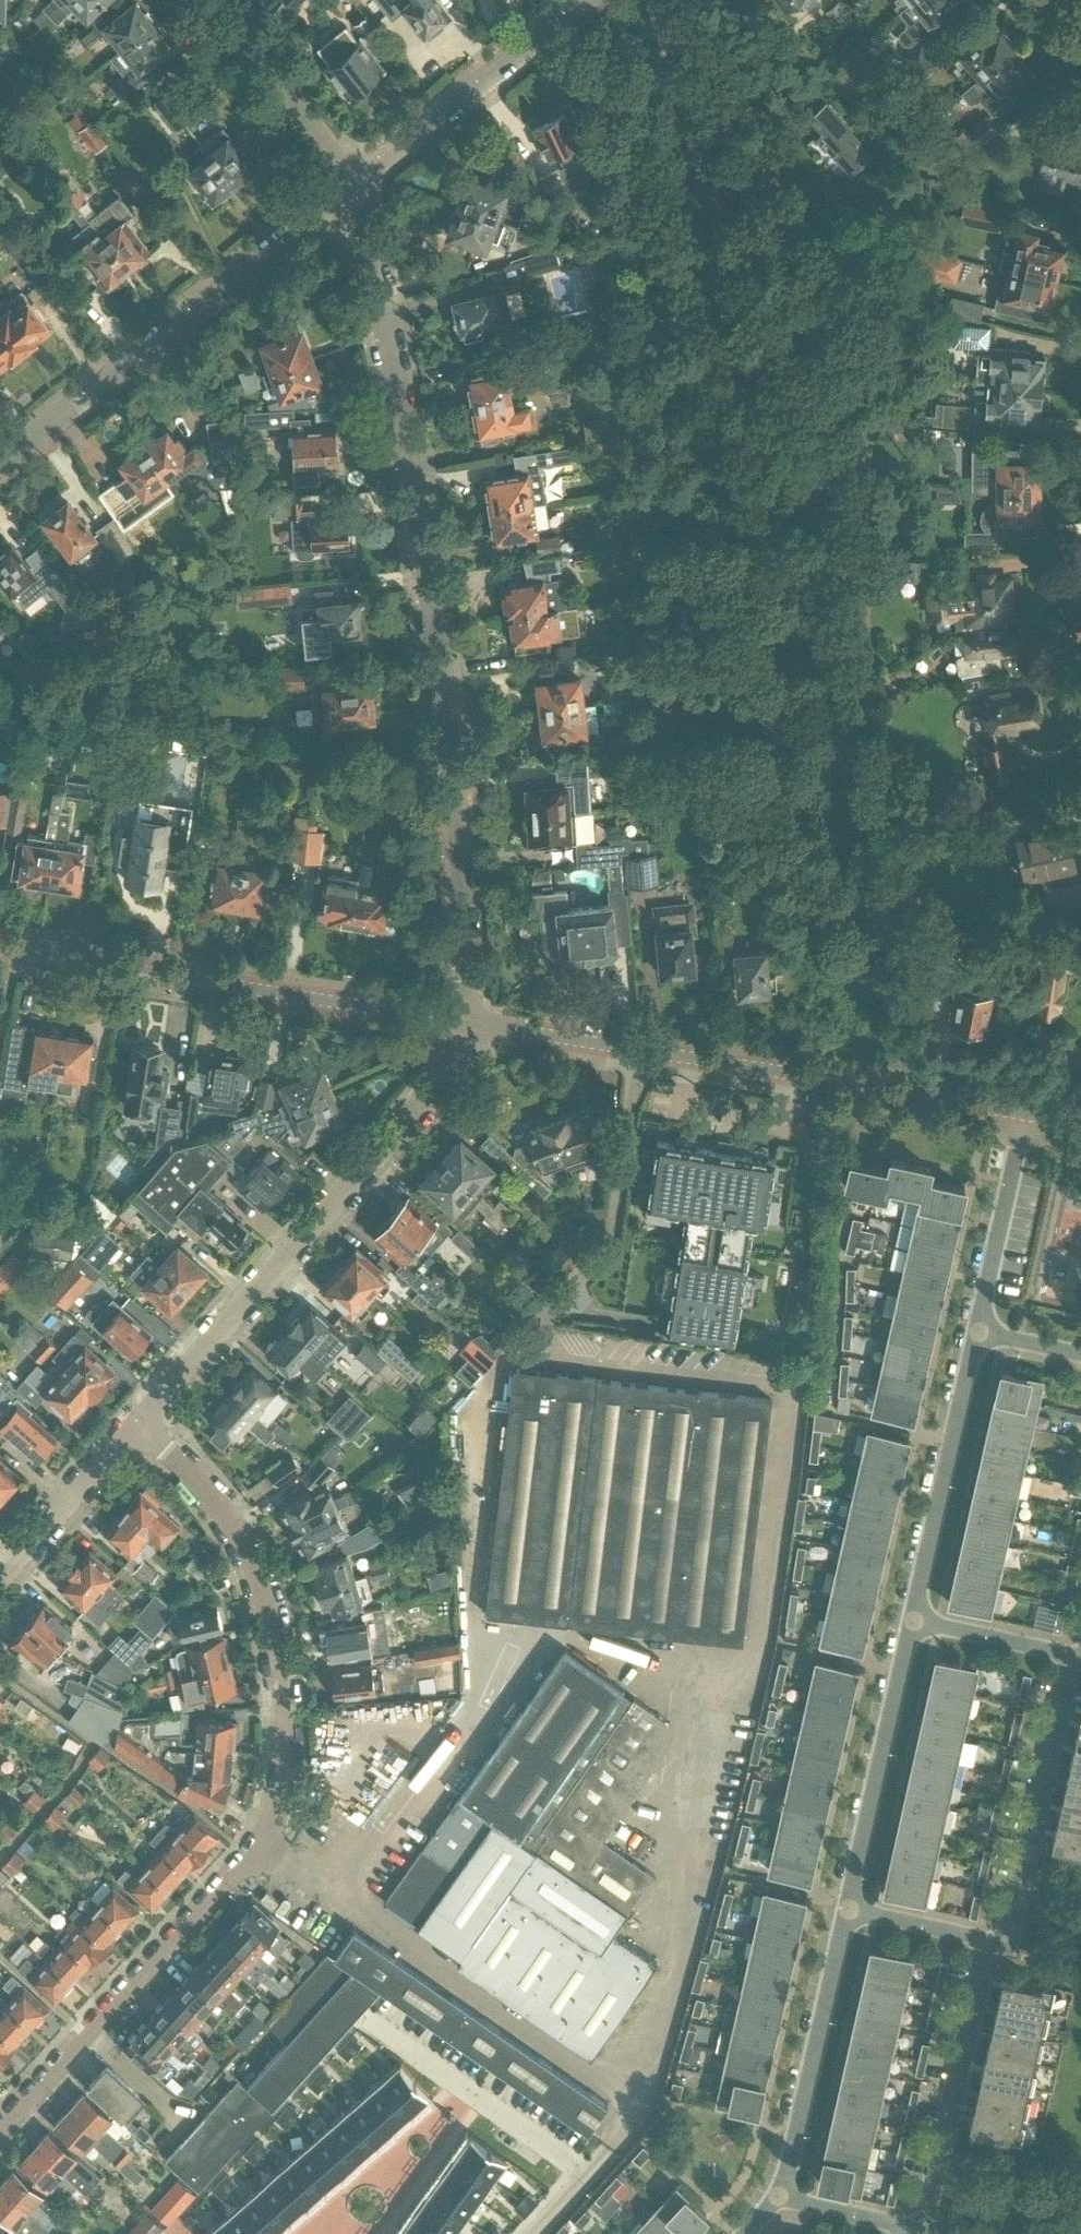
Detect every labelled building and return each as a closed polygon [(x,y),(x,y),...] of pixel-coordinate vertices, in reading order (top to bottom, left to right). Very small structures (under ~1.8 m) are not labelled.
[(66,0),(51,0),(43,9),(50,17),(66,0)] [(104,0),(66,0),(50,17),(58,24),(76,5),(88,17),(104,0)] [(95,41),(102,35),(107,40),(112,36),(122,48),(153,24),(134,0),(128,0),(105,19),(101,15),(77,34),(87,47),(95,41)] [(403,7),(425,36),(450,17),(437,0),(411,0),(403,7)] [(785,8),(796,0),(779,0),(785,8)] [(819,0),(802,0),(811,12),(822,4),(819,0)] [(913,0),(895,0),(898,4),(895,7),(899,11),(910,2),(913,0)] [(910,2),(899,11),(909,24),(900,32),(899,38),(904,44),(911,44),(920,37),(923,37),(925,39),(947,22),(940,14),(957,0),(913,0),(910,2)] [(854,18),(839,1),(827,11),(841,29),(854,18)] [(375,27),(375,26),(366,15),(354,25),(364,37),(375,27)] [(121,100),(148,78),(160,69),(153,61),(171,46),(153,24),(122,48),(110,58),(124,76),(110,86),(121,100)] [(981,76),(1013,50),(1016,47),(996,24),(953,60),(958,66),(955,68),(958,73),(970,64),(981,76)] [(350,93),(380,69),(356,39),(346,25),(333,35),(347,54),(330,68),(350,93)] [(913,66),(930,51),(921,40),(904,55),(913,66)] [(1022,96),(1039,82),(1013,50),(981,76),(961,93),(970,103),(981,100),(993,114),(1003,111),(1009,106),(1002,98),(1015,87),(1022,96)] [(930,51),(913,66),(921,76),(939,61),(930,51)] [(162,96),(185,123),(192,117),(170,90),(162,96)] [(178,128),(185,123),(162,96),(156,101),(178,128)] [(70,120),(77,129),(89,119),(80,107),(74,111),(77,115),(70,120)] [(577,162),(570,148),(579,144),(565,115),(537,129),(550,158),(559,154),(561,157),(552,161),(556,170),(541,176),(549,188),(564,214),(577,207),(597,197),(580,161),(577,162)] [(850,172),(871,154),(837,115),(822,128),(844,154),(839,159),(850,172)] [(985,115),(965,133),(975,144),(995,128),(985,115)] [(1077,126),(1048,118),(1048,120),(1037,126),(1036,126),(1030,152),(1044,156),(1037,183),(1061,189),(1064,175),(1079,178),(1080,171),(1080,146),(1072,144),(1077,126)] [(107,143),(92,122),(79,131),(95,152),(107,143)] [(205,149),(234,184),(255,167),(223,128),(209,139),(212,143),(205,149)] [(504,155),(509,161),(523,179),(535,172),(520,153),(505,134),(487,148),(496,161),(504,155)] [(999,136),(980,151),(991,164),(1009,148),(999,136)] [(607,155),(602,140),(592,143),(597,158),(607,155)] [(152,141),(140,150),(154,169),(166,161),(152,141)] [(943,148),(934,149),(934,160),(944,159),(943,148)] [(212,202),(234,184),(205,149),(198,154),(195,151),(181,162),(212,202)] [(890,196),(891,171),(867,170),(866,195),(890,196)] [(461,206),(461,207),(495,220),(504,223),(518,226),(531,189),(507,180),(503,192),(471,181),(467,192),(460,194),(458,201),(461,206)] [(70,194),(128,268),(137,261),(141,263),(148,257),(147,253),(149,252),(134,233),(137,231),(129,221),(127,223),(125,221),(133,214),(119,196),(97,214),(87,201),(77,188),(70,194)] [(118,276),(128,268),(70,194),(61,200),(71,213),(78,207),(90,222),(66,241),(78,257),(81,254),(84,258),(82,262),(83,267),(87,269),(92,269),(105,286),(108,283),(112,285),(118,280),(118,276)] [(1005,206),(965,198),(960,223),(1000,232),(1005,206)] [(452,218),(455,223),(450,235),(485,247),(489,237),(498,240),(504,223),(495,220),(461,207),(460,209),(454,211),(452,218)] [(1011,267),(1056,278),(1064,244),(1036,238),(1038,231),(1021,227),(1015,251),(1005,248),(1001,265),(1011,267)] [(924,248),(918,273),(955,282),(962,257),(924,248)] [(483,332),(493,329),(491,323),(511,318),(514,318),(507,292),(519,289),(516,278),(564,265),(560,251),(487,270),(492,292),(456,302),(463,331),(464,330),(466,340),(484,335),(483,332)] [(1049,307),(1056,278),(1011,267),(1005,294),(999,292),(996,305),(1049,318),(1051,310),(1049,307)] [(628,303),(624,288),(591,298),(596,313),(628,303)] [(25,349),(27,348),(30,349),(37,345),(37,340),(52,329),(25,295),(13,305),(6,297),(0,302),(0,318),(25,349)] [(985,303),(952,295),(948,313),(980,321),(985,303)] [(25,349),(0,318),(0,369),(13,359),(17,361),(23,356),(24,351),(25,349)] [(265,374),(312,358),(302,330),(301,331),(297,322),(285,327),(288,335),(264,344),(273,370),(265,373),(265,374)] [(997,383),(1041,388),(1043,357),(1030,356),(1030,350),(988,346),(990,327),(957,324),(950,330),(949,339),(955,345),(968,346),(968,353),(978,354),(976,381),(997,383)] [(321,383),(312,358),(265,374),(269,384),(277,381),(283,396),(278,398),(281,409),(294,408),(314,408),(310,395),(323,391),(320,383),(321,383)] [(470,377),(475,406),(516,399),(514,388),(511,388),(508,371),(487,374),(485,365),(470,367),(472,377),(470,377)] [(243,382),(258,377),(255,366),(240,372),(243,382)] [(258,377),(243,382),(247,391),(262,386),(258,377)] [(528,396),(550,392),(548,381),(526,385),(528,396)] [(1039,418),(1041,388),(997,383),(996,401),(988,400),(978,400),(976,402),(975,412),(987,413),(1039,418)] [(475,406),(480,434),(482,434),(484,443),(499,441),(497,431),(519,427),(518,425),(534,423),(531,407),(553,403),(553,406),(573,402),(570,388),(550,392),(528,396),(530,405),(517,407),(516,399),(475,406)] [(944,403),(941,426),(967,428),(970,406),(944,403)] [(261,426),(291,424),(295,424),(295,417),(294,408),(281,409),(260,410),(245,411),(246,427),(261,426)] [(295,424),(291,424),(291,432),(312,430),(311,416),(295,417),(295,424)] [(608,421),(585,424),(587,439),(611,436),(608,421)] [(167,430),(145,446),(168,478),(182,467),(187,475),(198,476),(202,474),(213,490),(221,488),(229,514),(239,512),(225,425),(207,427),(211,452),(208,454),(199,443),(194,442),(186,448),(177,436),(173,439),(167,430)] [(336,461),(334,429),(312,430),(291,432),(284,432),(285,449),(295,448),(296,464),(294,464),(295,484),(320,483),(319,462),(336,461)] [(607,440),(590,442),(591,448),(608,446),(607,440)] [(995,491),(1040,491),(1040,458),(1020,458),(1020,446),(972,443),(972,488),(984,491),(995,491)] [(122,462),(129,471),(115,480),(132,503),(113,516),(128,537),(136,531),(137,531),(148,523),(143,517),(153,510),(154,505),(145,494),(168,478),(145,446),(122,462)] [(546,503),(547,502),(542,467),(572,462),(570,447),(520,454),(523,474),(495,479),(492,478),(486,479),(490,504),(492,506),(493,511),(546,503)] [(273,487),(274,497),(292,496),(291,486),(273,487)] [(1040,519),(1040,491),(995,491),(995,501),(994,501),(991,502),(988,504),(986,506),(983,509),(982,512),(981,515),(980,518),(981,521),(981,523),(982,526),(984,528),(985,530),(985,531),(965,531),(964,552),(998,552),(999,539),(1000,539),(1001,539),(1002,538),(1003,537),(1004,536),(1004,535),(1038,535),(1038,519),(1040,519)] [(292,496),(274,497),(275,518),(324,515),(322,493),(292,496)] [(79,561),(92,550),(86,542),(95,535),(67,501),(45,519),(79,561)] [(546,503),(493,511),(494,515),(492,518),(495,540),(502,539),(503,538),(536,534),(535,527),(549,525),(546,503)] [(294,550),(313,548),(349,546),(347,516),(311,518),(292,519),(294,550)] [(96,529),(119,561),(136,549),(112,517),(96,529)] [(536,539),(538,554),(561,551),(559,536),(536,539)] [(13,592),(25,607),(50,587),(68,609),(80,599),(51,562),(35,542),(25,551),(31,559),(25,564),(11,546),(0,555),(0,577),(2,579),(12,593),(13,592)] [(574,553),(575,563),(612,558),(610,547),(574,553)] [(506,616),(510,616),(547,610),(567,607),(563,578),(550,580),(549,571),(559,570),(557,555),(527,560),(530,580),(531,579),(532,581),(502,586),(506,616)] [(876,576),(904,574),(903,559),(875,561),(876,576)] [(858,563),(859,577),(868,577),(867,562),(858,563)] [(996,581),(995,574),(981,575),(981,582),(968,583),(968,585),(953,587),(953,577),(927,579),(929,605),(929,609),(930,618),(956,616),(957,632),(964,632),(976,631),(998,629),(998,619),(1012,618),(1010,580),(996,581)] [(289,583),(263,586),(265,604),(291,601),(289,583)] [(359,630),(359,628),(360,628),(363,625),(362,616),(359,614),(357,614),(356,600),(332,603),(331,591),(315,593),(316,604),(300,606),(305,653),(331,650),(329,634),(359,630)] [(514,643),(515,643),(516,653),(537,650),(536,640),(566,635),(564,619),(578,617),(576,606),(567,607),(547,610),(510,616),(514,643)] [(0,618),(0,639),(10,631),(0,618)] [(118,618),(79,633),(87,653),(125,639),(118,618)] [(976,631),(964,632),(965,653),(957,658),(959,675),(1003,668),(1001,656),(1023,654),(1022,624),(1013,624),(1012,618),(998,619),(998,629),(976,631)] [(572,656),(570,645),(554,647),(555,659),(572,656)] [(275,685),(303,685),(303,666),(275,666),(275,685)] [(992,684),(990,670),(960,675),(962,688),(975,686),(975,679),(979,679),(980,686),(992,684)] [(541,710),(583,705),(579,678),(555,681),(554,672),(540,673),(541,683),(538,683),(541,710)] [(371,730),(370,718),(373,718),(372,714),(375,712),(374,703),(371,701),(370,684),(326,688),(326,690),(312,691),(315,723),(353,719),(354,731),(371,730)] [(604,702),(620,700),(619,690),(603,692),(604,702)] [(1013,697),(1011,690),(996,693),(997,697),(979,701),(984,732),(993,731),(995,745),(987,746),(987,747),(983,749),(988,780),(1000,778),(1000,779),(1003,779),(1003,778),(1017,776),(1011,742),(1017,741),(1016,729),(1024,728),(1024,727),(1040,724),(1035,696),(1019,698),(1019,696),(1013,697)] [(620,700),(604,702),(605,713),(621,711),(620,700)] [(584,714),(583,705),(541,710),(544,738),(547,737),(548,747),(562,745),(561,735),(586,732),(599,730),(596,713),(584,714)] [(11,782),(0,780),(0,830),(3,830),(11,782)] [(528,815),(575,811),(573,782),(558,783),(558,785),(539,787),(539,783),(527,784),(528,815)] [(6,831),(21,833),(28,792),(13,790),(6,831)] [(39,881),(50,883),(64,795),(54,793),(47,837),(29,834),(27,842),(18,841),(12,876),(26,879),(28,882),(35,883),(39,881)] [(76,797),(74,795),(72,794),(70,794),(68,793),(66,794),(64,795),(50,883),(77,887),(82,861),(95,863),(99,835),(86,833),(84,843),(68,840),(70,827),(69,827),(71,815),(72,814),(76,811),(77,809),(78,807),(79,804),(78,802),(77,799),(76,797)] [(368,803),(366,821),(377,822),(378,804),(368,803)] [(129,864),(127,880),(145,883),(144,887),(159,889),(160,885),(163,885),(167,856),(185,859),(193,809),(170,805),(169,808),(155,806),(153,819),(136,816),(133,835),(123,834),(119,863),(129,864)] [(973,830),(970,805),(948,808),(951,831),(955,830),(956,833),(973,830)] [(243,860),(249,817),(250,811),(249,817),(239,815),(235,845),(232,845),(229,864),(214,861),(211,884),(199,883),(196,898),(208,900),(208,902),(210,903),(213,906),(220,908),(222,905),(236,907),(242,866),(243,860)] [(277,902),(280,885),(268,883),(270,870),(259,868),(262,849),(257,848),(260,833),(266,828),(268,814),(250,811),(249,817),(243,860),(242,866),(236,907),(247,908),(250,912),(257,913),(260,911),(264,911),(265,900),(277,902)] [(575,811),(528,815),(530,845),(543,844),(542,841),(561,840),(561,843),(577,842),(575,811)] [(1028,875),(1025,875),(1028,889),(1039,887),(1079,878),(1074,856),(1080,855),(1080,832),(1069,834),(1064,813),(1050,816),(1051,819),(1052,819),(1055,830),(1031,835),(1026,814),(998,820),(1006,857),(1023,854),(1028,875)] [(305,862),(309,823),(310,816),(295,815),(291,860),(305,862)] [(309,823),(305,862),(321,863),(324,831),(316,830),(317,824),(309,823)] [(579,866),(607,864),(623,863),(622,853),(630,852),(631,854),(649,853),(648,838),(630,839),(630,836),(611,838),(611,844),(578,846),(579,866)] [(649,853),(631,854),(625,855),(628,887),(658,884),(655,853),(649,853)] [(382,931),(384,920),(387,917),(389,906),(387,902),(389,891),(372,888),(372,886),(371,885),(374,864),(362,862),(358,886),(352,926),(367,928),(372,931),(377,930),(382,931)] [(352,926),(358,886),(343,883),(343,881),(329,878),(328,881),(327,881),(322,915),(331,917),(330,922),(337,923),(342,926),(347,925),(352,926)] [(568,908),(566,890),(530,893),(532,913),(545,912),(549,948),(553,951),(563,950),(569,955),(612,951),(615,945),(612,904),(568,908)] [(689,973),(691,970),(694,970),(691,929),(695,929),(693,904),(657,907),(659,931),(663,973),(679,971),(681,974),(689,973)] [(767,975),(765,952),(738,954),(741,993),(769,991),(768,989),(777,988),(776,974),(767,975)] [(1060,1010),(1066,973),(1041,969),(1035,1006),(1037,1006),(1036,1015),(1057,1018),(1058,1009),(1060,1010)] [(982,1033),(989,996),(952,989),(947,1018),(951,1019),(949,1027),(982,1033)] [(57,1090),(65,1033),(15,1025),(5,1086),(28,1090),(29,1086),(57,1090)] [(336,1040),(355,1042),(356,1034),(337,1031),(336,1040)] [(88,1076),(94,1038),(65,1033),(57,1090),(72,1093),(73,1084),(75,1073),(88,1076)] [(135,1047),(128,1089),(126,1105),(128,1106),(132,1109),(142,1110),(140,1121),(145,1124),(154,1125),(159,1099),(164,1099),(168,1070),(160,1069),(162,1051),(159,1051),(160,1047),(138,1044),(138,1048),(135,1047)] [(242,1060),(212,1055),(205,1109),(237,1114),(241,1087),(248,1087),(251,1068),(241,1066),(242,1060)] [(297,1111),(331,1095),(321,1071),(314,1074),(310,1065),(293,1073),(297,1081),(286,1086),(292,1100),(281,1105),(285,1116),(297,1111)] [(271,1109),(276,1082),(262,1079),(257,1106),(271,1109)] [(186,1090),(183,1107),(181,1127),(193,1129),(198,1092),(186,1090)] [(342,1121),(331,1095),(297,1111),(285,1116),(289,1126),(301,1122),(307,1136),(317,1131),(321,1140),(339,1133),(335,1124),(342,1121)] [(183,1107),(162,1104),(156,1147),(170,1149),(175,1144),(179,1143),(181,1127),(183,1107)] [(575,1110),(554,1118),(567,1156),(571,1167),(586,1162),(582,1151),(593,1147),(593,1146),(605,1141),(594,1111),(582,1116),(582,1115),(577,1116),(575,1110)] [(255,1114),(258,1123),(271,1120),(269,1111),(255,1114)] [(236,1128),(244,1143),(259,1126),(259,1124),(258,1123),(255,1114),(234,1120),(236,1128)] [(271,1120),(258,1123),(259,1124),(277,1139),(289,1126),(285,1116),(271,1120)] [(540,1177),(539,1178),(535,1175),(542,1167),(541,1165),(567,1156),(554,1118),(531,1126),(534,1132),(529,1134),(532,1141),(516,1147),(516,1152),(505,1164),(544,1199),(553,1188),(540,1177)] [(153,1171),(139,1187),(177,1221),(197,1238),(208,1226),(215,1232),(221,1238),(222,1236),(232,1244),(236,1240),(247,1228),(241,1223),(237,1220),(238,1218),(239,1217),(215,1196),(216,1196),(205,1186),(237,1151),(244,1143),(236,1128),(179,1143),(175,1144),(170,1149),(164,1156),(162,1153),(157,1149),(156,1148),(144,1162),(153,1171)] [(499,1159),(507,1150),(489,1134),(481,1143),(499,1159)] [(722,1149),(659,1139),(649,1204),(687,1210),(667,1334),(735,1344),(754,1220),(766,1222),(776,1158),(735,1151),(736,1146),(723,1144),(722,1149)] [(481,1196),(482,1195),(500,1175),(461,1140),(442,1161),(481,1196)] [(265,1207),(296,1173),(270,1150),(239,1184),(265,1207)] [(604,1163),(613,1164),(615,1153),(605,1151),(604,1163)] [(931,1167),(932,1161),(888,1151),(886,1163),(853,1155),(846,1186),(859,1189),(883,1195),(886,1195),(888,1184),(923,1192),(922,1198),(961,1207),(965,1187),(967,1181),(930,1172),(931,1167)] [(481,1196),(442,1161),(424,1182),(463,1217),(475,1203),(487,1214),(484,1217),(499,1230),(509,1220),(505,1216),(493,1206),(482,1195),(481,1196)] [(139,1187),(129,1199),(139,1208),(167,1232),(177,1221),(139,1187)] [(881,1203),(883,1195),(859,1189),(856,1206),(865,1209),(867,1200),(881,1203)] [(109,1221),(116,1213),(91,1192),(80,1251),(83,1252),(102,1229),(109,1221)] [(426,1247),(443,1228),(408,1197),(391,1216),(394,1219),(426,1247)] [(916,1222),(955,1230),(961,1207),(922,1198),(916,1222)] [(129,1209),(134,1214),(139,1208),(129,1199),(123,1205),(129,1209)] [(493,1206),(505,1216),(512,1209),(499,1199),(493,1206)] [(607,1205),(585,1208),(591,1222),(605,1217),(607,1205)] [(116,1213),(109,1221),(119,1230),(126,1222),(116,1213)] [(426,1247),(394,1219),(391,1216),(374,1236),(403,1262),(396,1269),(420,1290),(430,1299),(436,1304),(447,1292),(422,1270),(419,1272),(415,1269),(431,1251),(426,1247)] [(602,1236),(605,1217),(591,1222),(579,1231),(591,1243),(602,1236)] [(849,1234),(873,1240),(875,1231),(860,1228),(862,1219),(853,1217),(849,1234)] [(950,1254),(955,1230),(916,1222),(911,1245),(950,1254)] [(16,1238),(0,1224),(0,1256),(16,1238)] [(25,1278),(54,1281),(71,1261),(76,1232),(36,1228),(31,1255),(29,1255),(25,1278)] [(553,1253),(572,1268),(592,1244),(573,1228),(553,1253)] [(100,1267),(119,1244),(102,1229),(83,1252),(100,1267)] [(483,1249),(460,1229),(451,1239),(475,1259),(483,1249)] [(871,1249),(873,1240),(849,1234),(845,1252),(854,1254),(856,1245),(871,1249)] [(160,1265),(189,1290),(206,1270),(178,1245),(161,1264),(160,1265)] [(906,1269),(945,1278),(950,1254),(911,1245),(906,1269)] [(387,1310),(400,1294),(391,1285),(383,1279),(386,1276),(357,1250),(340,1269),(369,1295),(387,1310)] [(0,1266),(0,1296),(26,1267),(11,1254),(0,1266)] [(171,1309),(189,1290),(160,1265),(161,1264),(149,1254),(131,1273),(143,1284),(171,1309)] [(66,1306),(92,1278),(77,1264),(80,1260),(76,1256),(71,1261),(54,1281),(47,1289),(66,1306)] [(846,1284),(855,1284),(855,1268),(847,1267),(846,1284)] [(363,1301),(369,1295),(340,1269),(324,1288),(352,1313),(355,1310),(362,1316),(370,1307),(363,1301)] [(939,1301),(945,1278),(906,1269),(900,1292),(939,1301)] [(533,1289),(543,1297),(551,1286),(541,1278),(533,1289)] [(854,1300),(855,1284),(846,1284),(846,1300),(854,1300)] [(422,1308),(430,1299),(420,1290),(412,1298),(422,1308)] [(895,1316),(934,1325),(939,1301),(900,1292),(895,1316)] [(92,1322),(131,1355),(133,1353),(137,1353),(143,1346),(143,1341),(151,1332),(113,1298),(92,1322)] [(324,1361),(346,1338),(311,1306),(289,1330),(312,1350),(324,1361)] [(843,1331),(852,1332),(853,1315),(845,1315),(843,1331)] [(929,1348),(934,1325),(895,1316),(890,1340),(929,1348)] [(491,1342),(501,1350),(517,1331),(508,1323),(491,1342)] [(93,1336),(82,1326),(75,1333),(53,1357),(64,1367),(93,1394),(95,1395),(111,1377),(109,1376),(114,1370),(86,1344),(93,1336)] [(314,1378),(327,1363),(324,1361),(312,1350),(289,1330),(268,1353),(291,1373),(298,1365),(314,1378)] [(851,1348),(852,1332),(843,1331),(842,1347),(851,1348)] [(42,1360),(48,1353),(38,1343),(25,1332),(18,1340),(31,1351),(42,1360)] [(38,1343),(48,1353),(55,1344),(45,1335),(38,1343)] [(389,1336),(376,1350),(410,1380),(423,1366),(389,1336)] [(472,1336),(460,1350),(483,1371),(495,1357),(472,1336)] [(884,1363),(923,1372),(929,1348),(890,1340),(884,1363)] [(350,1359),(370,1377),(383,1363),(364,1344),(350,1359)] [(470,1385),(482,1371),(464,1355),(452,1369),(470,1385)] [(840,1378),(848,1379),(849,1363),(841,1362),(840,1378)] [(46,1395),(72,1418),(90,1398),(91,1399),(95,1395),(93,1394),(64,1367),(61,1371),(52,1363),(46,1371),(37,1364),(17,1387),(26,1395),(26,1396),(37,1405),(46,1395)] [(918,1396),(923,1372),(884,1363),(879,1387),(918,1396)] [(596,1377),(515,1368),(486,1612),(568,1622),(568,1624),(569,1624),(570,1621),(744,1642),(772,1398),(598,1378),(598,1375),(597,1375),(596,1377)] [(263,1421),(269,1415),(275,1407),(267,1400),(276,1390),(254,1369),(232,1393),(254,1413),(263,1421)] [(997,1394),(1036,1403),(1042,1379),(1002,1370),(997,1394)] [(0,1372),(0,1409),(4,1412),(14,1401),(18,1404),(26,1396),(26,1395),(17,1387),(0,1372)] [(847,1395),(848,1379),(840,1378),(838,1395),(847,1395)] [(913,1419),(918,1396),(879,1387),(874,1410),(913,1419)] [(232,1393),(211,1416),(221,1425),(210,1436),(223,1448),(246,1423),(264,1440),(273,1430),(263,1421),(254,1413),(232,1393)] [(350,1394),(327,1420),(349,1439),(372,1414),(350,1394)] [(1031,1426),(1036,1403),(997,1394),(992,1417),(1031,1426)] [(38,1459),(57,1437),(29,1412),(9,1434),(38,1459)] [(263,1421),(273,1430),(278,1423),(269,1415),(263,1421)] [(987,1440),(1026,1449),(1031,1426),(992,1417),(987,1440)] [(291,1444),(297,1436),(281,1422),(274,1430),(291,1444)] [(811,1444),(820,1445),(821,1429),(813,1428),(811,1444)] [(864,1454),(903,1463),(908,1440),(869,1431),(864,1454)] [(1021,1472),(1026,1449),(987,1440),(981,1463),(1021,1472)] [(818,1461),(820,1445),(811,1444),(809,1460),(818,1461)] [(316,1487),(335,1466),(320,1453),(302,1473),(316,1487)] [(269,1471),(278,1483),(301,1467),(292,1454),(269,1471)] [(898,1487),(903,1463),(864,1454),(858,1478),(898,1487)] [(3,1498),(22,1478),(0,1458),(0,1496),(3,1498)] [(976,1486),(1016,1495),(1021,1472),(981,1463),(976,1486)] [(421,1475),(400,1488),(406,1499),(428,1487),(421,1475)] [(816,1477),(808,1476),(806,1492),(814,1493),(816,1477)] [(853,1501),(892,1510),(898,1487),(858,1478),(853,1501)] [(335,1498),(328,1485),(282,1508),(293,1531),(326,1515),(339,1508),(349,1503),(345,1493),(335,1498)] [(1073,1485),(1071,1494),(1080,1496),(1080,1487),(1073,1485)] [(1010,1518),(1016,1495),(976,1486),(971,1509),(1010,1518)] [(163,1547),(181,1526),(141,1491),(123,1512),(149,1536),(163,1547)] [(795,1513),(804,1514),(806,1499),(797,1497),(795,1513)] [(887,1533),(892,1510),(853,1501),(848,1524),(887,1533)] [(293,1531),(304,1554),(351,1531),(339,1508),(326,1515),(293,1531)] [(966,1532),(1005,1541),(1010,1518),(971,1509),(966,1532)] [(131,1557),(149,1536),(123,1512),(105,1533),(131,1557)] [(801,1530),(804,1514),(795,1513),(792,1529),(801,1530)] [(365,1545),(383,1537),(374,1522),(340,1542),(344,1549),(362,1544),(365,1544),(365,1545)] [(843,1547),(882,1556),(887,1533),(848,1524),(843,1547)] [(1000,1564),(1005,1541),(966,1532),(961,1555),(1000,1564)] [(1080,1541),(1080,1534),(1075,1532),(1071,1548),(1079,1550),(1080,1541)] [(795,1562),(804,1563),(806,1547),(798,1546),(795,1562)] [(877,1579),(882,1556),(843,1547),(838,1571),(877,1579)] [(75,1568),(116,1604),(127,1613),(133,1606),(122,1596),(124,1594),(109,1581),(116,1574),(116,1573),(91,1550),(75,1568)] [(319,1588),(355,1576),(349,1552),(320,1559),(323,1569),(315,1571),(319,1588)] [(199,1578),(204,1573),(195,1554),(185,1566),(192,1571),(199,1578)] [(955,1579),(995,1587),(1000,1564),(961,1555),(955,1579)] [(134,1572),(148,1585),(159,1573),(144,1560),(134,1572)] [(371,1572),(388,1567),(386,1560),(369,1565),(371,1572)] [(801,1579),(804,1563),(795,1562),(793,1578),(801,1579)] [(1064,1578),(1072,1580),(1076,1564),(1068,1562),(1064,1578)] [(134,1591),(142,1582),(124,1565),(116,1574),(134,1591)] [(388,1567),(371,1572),(374,1580),(390,1575),(388,1567)] [(59,1586),(83,1608),(99,1622),(110,1610),(116,1604),(75,1568),(59,1586)] [(1065,1569),(1059,1568),(1057,1576),(1063,1577),(1065,1569)] [(832,1594),(872,1603),(877,1579),(838,1571),(832,1594)] [(373,1596),(366,1574),(356,1577),(355,1576),(319,1588),(323,1602),(332,1600),(335,1609),(362,1602),(373,1596)] [(1069,1596),(1072,1580),(1064,1578),(1061,1594),(1069,1596)] [(989,1611),(995,1587),(955,1579),(950,1602),(989,1611)] [(156,1593),(148,1602),(168,1619),(168,1618),(176,1610),(156,1593)] [(789,1609),(797,1610),(799,1594),(791,1593),(789,1609)] [(866,1626),(872,1603),(832,1594),(827,1617),(866,1626)] [(26,1625),(59,1654),(71,1640),(66,1637),(74,1628),(45,1603),(37,1612),(33,1612),(28,1618),(29,1621),(26,1625)] [(223,1627),(218,1605),(178,1614),(176,1610),(168,1618),(174,1639),(223,1627)] [(1058,1608),(1053,1631),(1061,1632),(1065,1610),(1058,1608)] [(795,1626),(797,1610),(789,1609),(786,1625),(795,1626)] [(861,1649),(866,1626),(827,1617),(822,1640),(861,1649)] [(371,1638),(368,1623),(327,1629),(332,1657),(370,1651),(371,1658),(386,1655),(383,1636),(371,1638)] [(49,1666),(59,1654),(26,1625),(24,1627),(20,1627),(16,1632),(17,1635),(8,1645),(36,1670),(44,1661),(49,1666)] [(130,1664),(131,1663),(139,1653),(119,1634),(109,1645),(130,1664)] [(180,1675),(193,1671),(193,1670),(230,1662),(224,1636),(187,1645),(187,1647),(178,1650),(176,1654),(176,1657),(180,1675)] [(459,1641),(415,1648),(418,1663),(443,1659),(444,1663),(456,1661),(455,1657),(461,1656),(459,1641)] [(400,1881),(386,1902),(462,1954),(510,1886),(602,1948),(615,1929),(654,1874),(604,1839),(668,1748),(670,1722),(635,1698),(633,1701),(623,1693),(625,1691),(566,1648),(400,1881)] [(139,1653),(131,1663),(136,1670),(148,1663),(142,1652),(139,1653)] [(932,1683),(971,1692),(976,1669),(937,1660),(932,1683)] [(812,1685),(851,1694),(856,1670),(817,1661),(812,1685)] [(193,1670),(193,1671),(200,1697),(237,1688),(230,1662),(193,1670)] [(776,1678),(784,1680),(788,1664),(779,1662),(776,1678)] [(374,1674),(373,1664),(333,1668),(336,1696),(377,1692),(385,1691),(383,1673),(374,1674)] [(128,1685),(130,1674),(120,1671),(107,1666),(103,1676),(119,1683),(128,1685)] [(164,1677),(176,1675),(174,1666),(162,1669),(164,1677)] [(92,1670),(84,1695),(122,1708),(128,1685),(119,1683),(103,1676),(92,1670)] [(1027,1698),(1031,1676),(1032,1676),(1024,1674),(1019,1696),(1027,1698)] [(150,1690),(166,1686),(178,1683),(176,1675),(164,1677),(148,1681),(150,1690)] [(781,1696),(784,1680),(776,1678),(772,1694),(781,1696)] [(966,1715),(971,1692),(932,1683),(926,1707),(966,1715)] [(846,1717),(851,1694),(812,1685),(807,1708),(846,1717)] [(114,1749),(115,1743),(118,1727),(120,1717),(122,1708),(84,1695),(73,1691),(69,1700),(78,1706),(68,1718),(114,1749)] [(15,1707),(27,1715),(33,1706),(33,1705),(22,1697),(15,1707)] [(921,1730),(961,1738),(966,1715),(926,1707),(921,1730)] [(769,1708),(765,1724),(774,1726),(777,1710),(769,1708)] [(801,1731),(841,1740),(846,1717),(807,1708),(801,1731)] [(1012,1726),(1020,1728),(1023,1712),(1016,1710),(1012,1726)] [(118,1727),(115,1743),(180,1788),(219,1809),(235,1777),(230,1775),(233,1749),(196,1745),(196,1744),(181,1743),(182,1729),(190,1729),(190,1712),(182,1712),(182,1717),(157,1719),(157,1714),(120,1717),(118,1727)] [(196,1745),(233,1749),(237,1722),(199,1718),(197,1743),(196,1744),(196,1745)] [(1016,1744),(1020,1728),(1012,1726),(1008,1742),(1016,1744)] [(753,1745),(762,1747),(765,1731),(756,1729),(753,1745)] [(955,1761),(961,1738),(921,1730),(916,1753),(955,1761)] [(835,1763),(841,1740),(801,1731),(796,1754),(835,1763)] [(1074,1740),(1069,1765),(1080,1768),(1080,1742),(1074,1740)] [(758,1763),(762,1747),(753,1745),(749,1761),(758,1763)] [(95,1753),(105,1762),(112,1755),(101,1746),(95,1753)] [(99,1770),(105,1762),(95,1753),(88,1761),(99,1770)] [(911,1776),(950,1784),(955,1761),(916,1753),(911,1776)] [(791,1777),(830,1786),(835,1763),(796,1754),(791,1777)] [(1002,1772),(1010,1774),(1013,1758),(1005,1756),(1002,1772)] [(1069,1765),(1063,1791),(1080,1795),(1080,1768),(1069,1765)] [(1006,1790),(1010,1774),(1002,1772),(998,1788),(1006,1790)] [(945,1807),(950,1784),(911,1776),(906,1799),(945,1807)] [(750,1793),(758,1795),(762,1779),(753,1777),(750,1793)] [(825,1810),(830,1786),(791,1777),(786,1801),(825,1810)] [(19,1786),(29,1796),(36,1788),(26,1779),(19,1786)] [(75,1786),(66,1795),(77,1804),(85,1795),(75,1786)] [(29,1796),(38,1805),(45,1797),(36,1788),(29,1796)] [(1063,1791),(1057,1816),(1080,1821),(1080,1795),(1063,1791)] [(754,1811),(758,1795),(750,1793),(746,1809),(754,1811)] [(32,1812),(38,1805),(29,1796),(22,1803),(32,1812)] [(901,1822),(940,1830),(945,1807),(906,1799),(901,1822)] [(780,1824),(820,1833),(825,1810),(786,1801),(780,1824)] [(991,1818),(999,1820),(1003,1804),(995,1802),(991,1818)] [(50,1812),(60,1822),(67,1815),(56,1805),(50,1812)] [(177,1830),(204,1855),(216,1842),(215,1840),(220,1835),(194,1811),(177,1830)] [(53,1829),(60,1822),(50,1812),(43,1820),(53,1829)] [(1057,1816),(1052,1842),(1080,1849),(1080,1821),(1057,1816)] [(996,1836),(999,1820),(991,1818),(988,1834),(996,1836)] [(16,1831),(6,1821),(0,1828),(0,1831),(8,1839),(16,1831)] [(204,1855),(177,1830),(167,1821),(150,1840),(160,1848),(186,1872),(191,1866),(193,1867),(204,1855)] [(739,1838),(747,1840),(751,1824),(743,1822),(739,1838)] [(935,1853),(940,1830),(901,1822),(895,1845),(935,1853)] [(814,1856),(820,1833),(780,1824),(775,1847),(814,1856)] [(744,1856),(747,1840),(739,1838),(735,1854),(744,1856)] [(890,1868),(929,1877),(935,1853),(895,1845),(890,1868)] [(809,1879),(814,1856),(775,1847),(770,1870),(809,1879)] [(170,1890),(186,1872),(160,1848),(143,1866),(170,1890)] [(981,1864),(989,1866),(992,1850),(985,1848),(981,1864)] [(9,1858),(19,1868),(25,1861),(15,1851),(9,1858)] [(13,1874),(19,1868),(9,1858),(3,1865),(13,1874)] [(985,1882),(989,1866),(981,1864),(977,1880),(985,1882)] [(170,1890),(143,1866),(135,1876),(126,1868),(118,1877),(127,1885),(153,1908),(170,1890)] [(0,1869),(0,1883),(2,1885),(10,1876),(1,1868),(0,1869)] [(924,1900),(929,1877),(890,1868),(885,1892),(924,1900)] [(98,1905),(123,1927),(140,1909),(115,1886),(98,1905)] [(510,1886),(462,1954),(458,1961),(591,2054),(601,2038),(602,2039),(608,2031),(597,2023),(602,2016),(613,2023),(658,1959),(615,1929),(602,1948),(510,1886)] [(267,1890),(260,1898),(272,1909),(279,1901),(267,1890)] [(721,1907),(730,1909),(734,1894),(725,1891),(721,1907)] [(765,1892),(760,1916),(799,1925),(804,1900),(765,1892)] [(977,1918),(982,1896),(974,1894),(969,1916),(977,1918)] [(76,1906),(70,1913),(81,1923),(108,1947),(115,1939),(114,1938),(123,1927),(98,1905),(87,1916),(76,1906)] [(240,1921),(263,1943),(270,1936),(283,1948),(289,1941),(268,1922),(270,1920),(254,1906),(240,1921)] [(726,1925),(730,1909),(721,1907),(717,1923),(726,1925)] [(794,1947),(799,1925),(760,1916),(755,1938),(794,1947)] [(257,1950),(263,1943),(240,1921),(228,1934),(236,1941),(233,1944),(242,1951),(244,1949),(271,1975),(278,1968),(270,1962),(257,1950)] [(63,1925),(55,1933),(65,1941),(91,1965),(108,1947),(81,1923),(72,1933),(63,1925)] [(335,1955),(382,1988),(604,2141),(622,2114),(354,1927),(335,1955)] [(242,1951),(233,1944),(236,1941),(228,1934),(215,1949),(238,1970),(255,1986),(262,1979),(265,1982),(271,1975),(244,1949),(242,1951)] [(713,1937),(709,1953),(717,1955),(722,1939),(713,1937)] [(750,1961),(789,1970),(794,1947),(755,1938),(750,1961)] [(57,1950),(46,1941),(36,1951),(47,1960),(48,1960),(73,1982),(89,1964),(90,1966),(91,1965),(65,1941),(57,1950)] [(232,1977),(238,1970),(215,1949),(204,1961),(212,1968),(208,1971),(217,1979),(218,1976),(245,2001),(251,1994),(232,1977)] [(866,1973),(906,1982),(911,1959),(872,1950),(866,1973)] [(308,1969),(315,1960),(305,1952),(298,1960),(308,1969)] [(353,1969),(328,1953),(267,2021),(289,2040),(248,2086),(272,2109),(381,1989),(353,1969)] [(48,1960),(47,1960),(40,1968),(28,1957),(19,1967),(56,2001),(73,1982),(48,1960)] [(695,1973),(704,1976),(709,1960),(700,1958),(695,1973)] [(944,1984),(949,1962),(941,1960),(936,1982),(944,1984)] [(217,1979),(208,1971),(212,1968),(204,1961),(190,1975),(214,1997),(220,1991),(233,2002),(239,2008),(245,2001),(218,1976),(217,1979)] [(784,1993),(789,1970),(750,1961),(744,1984),(784,1993)] [(278,1981),(289,1991),(296,1983),(286,1973),(278,1981)] [(700,1992),(704,1976),(695,1973),(691,1989),(700,1992)] [(900,2006),(906,1982),(866,1973),(861,1997),(900,2006)] [(33,2026),(49,2008),(50,2008),(24,1985),(12,1974),(2,1985),(15,1995),(7,2004),(33,2026)] [(207,2004),(214,1997),(190,1975),(179,1988),(187,1995),(184,1998),(192,2006),(194,2004),(214,2023),(220,2016),(207,2004)] [(997,2001),(1050,2012),(1055,1987),(1003,1975),(997,2001)] [(739,2008),(778,2017),(784,1993),(744,1984),(739,2008)] [(208,2029),(214,2023),(194,2004),(192,2006),(184,1998),(187,1995),(179,1988),(165,2003),(188,2024),(195,2018),(208,2029)] [(929,2012),(937,2014),(941,1998),(933,1996),(929,2012)] [(856,2020),(895,2029),(900,2006),(861,1997),(856,2020)] [(697,1998),(692,2014),(700,2016),(705,2000),(697,1998)] [(259,2014),(263,2018),(271,2010),(261,2000),(253,2008),(259,2014)] [(1044,2038),(1050,2012),(997,2001),(992,2026),(1044,2038)] [(204,2039),(188,2025),(188,2024),(165,2003),(154,2015),(161,2022),(159,2025),(167,2033),(168,2031),(189,2050),(194,2055),(200,2048),(197,2046),(204,2039)] [(18,2046),(20,2045),(18,2043),(33,2026),(7,2004),(0,2012),(0,2030),(18,2046)] [(773,2040),(778,2017),(739,2008),(734,2031),(773,2040)] [(933,2030),(937,2014),(929,2012),(926,2028),(933,2030)] [(255,2034),(267,2021),(263,2018),(259,2014),(246,2027),(255,2034)] [(167,2033),(159,2025),(161,2022),(154,2015),(140,2031),(163,2052),(170,2044),(189,2061),(194,2055),(189,2050),(168,2031),(167,2033)] [(890,2052),(895,2029),(856,2020),(851,2043),(890,2052)] [(1038,2063),(1044,2038),(992,2026),(986,2051),(1038,2063)] [(255,2034),(246,2027),(234,2041),(238,2045),(242,2048),(255,2034)] [(684,2043),(692,2046),(697,2030),(688,2028),(684,2043)] [(18,2046),(0,2030),(0,2063),(1,2065),(18,2046)] [(143,2059),(164,2078),(166,2080),(178,2067),(163,2053),(163,2052),(140,2031),(126,2046),(142,2060),(143,2059)] [(729,2054),(768,2063),(773,2040),(734,2031),(729,2054)] [(351,2035),(344,2043),(355,2052),(362,2045),(351,2035)] [(230,2054),(238,2045),(234,2041),(228,2036),(220,2045),(230,2054)] [(919,2058),(927,2060),(930,2044),(922,2042),(919,2058)] [(344,2043),(337,2051),(348,2060),(355,2052),(344,2043)] [(688,2061),(692,2046),(684,2043),(679,2059),(688,2061)] [(846,2066),(885,2075),(890,2052),(851,2043),(846,2066)] [(1033,2088),(1038,2063),(986,2051),(980,2076),(1033,2088)] [(729,2054),(723,2077),(763,2086),(768,2063),(729,2054)] [(207,2067),(213,2073),(221,2064),(211,2055),(203,2064),(207,2067)] [(923,2076),(927,2060),(919,2058),(915,2074),(923,2076)] [(399,2061),(381,2078),(408,2109),(427,2092),(399,2061)] [(128,2122),(147,2102),(139,2095),(139,2094),(108,2066),(90,2085),(122,2114),(123,2114),(122,2116),(128,2122)] [(323,2066),(316,2074),(326,2083),(333,2076),(323,2066)] [(880,2098),(885,2075),(846,2066),(840,2089),(880,2098)] [(207,2067),(194,2080),(201,2086),(213,2073),(207,2067)] [(316,2074),(309,2081),(319,2091),(326,2083),(316,2074)] [(1027,2113),(1033,2088),(980,2076),(975,2101),(1027,2113)] [(192,2095),(201,2086),(194,2080),(192,2077),(178,2092),(192,2095)] [(723,2077),(718,2101),(757,2109),(763,2086),(723,2077)] [(381,2078),(364,2093),(391,2124),(408,2109),(381,2078)] [(272,2109),(248,2086),(247,2087),(240,2080),(165,2160),(198,2191),(272,2109)] [(679,2100),(683,2084),(673,2082),(669,2097),(679,2100)] [(908,2104),(916,2106),(920,2090),(912,2088),(908,2104)] [(835,2112),(874,2121),(880,2098),(840,2089),(835,2112)] [(127,2161),(127,2160),(134,2153),(118,2138),(128,2126),(116,2115),(113,2118),(84,2092),(70,2107),(127,2161)] [(364,2093),(346,2108),(374,2140),(391,2124),(364,2093)] [(1021,2139),(1027,2113),(975,2101),(969,2127),(1021,2139)] [(290,2102),(283,2110),(294,2120),(301,2112),(290,2102)] [(913,2122),(916,2106),(908,2104),(905,2120),(913,2122)] [(127,2161),(70,2107),(55,2124),(84,2150),(92,2141),(111,2159),(112,2158),(121,2167),(136,2181),(143,2173),(127,2160),(127,2161)] [(346,2108),(329,2124),(356,2155),(374,2140),(346,2108)] [(283,2110),(276,2118),(287,2127),(294,2120),(283,2110)] [(869,2144),(874,2121),(835,2112),(830,2135),(869,2144)] [(141,2123),(135,2131),(145,2140),(152,2133),(141,2123)] [(329,2124),(311,2139),(339,2170),(356,2155),(329,2124)] [(100,2176),(49,2130),(35,2146),(76,2184),(76,2185),(77,2186),(85,2193),(100,2176)] [(471,2133),(457,2153),(491,2177),(505,2158),(471,2133)] [(898,2150),(906,2152),(909,2136),(902,2134),(898,2150)] [(825,2158),(864,2167),(869,2144),(830,2135),(825,2158)] [(258,2137),(251,2145),(262,2154),(269,2147),(258,2137)] [(311,2139),(294,2155),(321,2186),(339,2170),(311,2139)] [(251,2145),(244,2152),(255,2162),(262,2154),(251,2145)] [(71,2192),(77,2186),(76,2185),(76,2184),(35,2146),(20,2162),(49,2189),(53,2193),(71,2192)] [(640,2165),(651,2153),(643,2146),(632,2158),(640,2165)] [(902,2168),(906,2152),(898,2150),(895,2166),(902,2168)] [(457,2153),(444,2172),(477,2196),(491,2177),(457,2153)] [(294,2155),(276,2170),(304,2201),(321,2186),(294,2155)] [(859,2191),(864,2167),(825,2158),(819,2182),(859,2191)] [(43,2196),(14,2169),(1,2184),(42,2222),(50,2230),(54,2233),(62,2224),(37,2202),(43,2196)] [(276,2170),(259,2186),(286,2217),(304,2201),(276,2170)] [(226,2172),(219,2180),(230,2190),(237,2182),(226,2172)] [(444,2172),(430,2191),(464,2215),(477,2196),(444,2172)] [(606,2187),(612,2193),(623,2181),(617,2175),(606,2187)] [(164,2194),(180,2210),(196,2194),(179,2178),(164,2194)] [(219,2180),(213,2188),(223,2197),(230,2190),(219,2180)] [(894,2204),(894,2203),(899,2182),(891,2180),(886,2202),(894,2204)] [(0,2184),(0,2214),(15,2227),(23,2233),(46,2233),(50,2230),(42,2222),(1,2184),(0,2184)] [(259,2186),(241,2201),(269,2232),(286,2217),(259,2186)] [(601,2205),(612,2193),(606,2187),(595,2199),(601,2205)] [(661,2204),(690,2231),(706,2214),(676,2187),(661,2204)] [(416,2210),(450,2233),(464,2215),(430,2191),(416,2210)] [(531,2192),(524,2200),(535,2210),(542,2202),(531,2192)] [(524,2200),(517,2208),(528,2218),(535,2210),(524,2200)] [(224,2217),(239,2233),(267,2233),(269,2232),(241,2201),(224,2217)] [(658,2233),(688,2233),(690,2231),(661,2204),(645,2222),(658,2233)] [(403,2229),(410,2233),(450,2233),(416,2210),(403,2229)] [(592,2216),(585,2210),(574,2222),(580,2228),(592,2216)] [(131,2233),(158,2233),(164,2227),(146,2212),(128,2232),(131,2233)] [(190,2212),(183,2220),(194,2230),(201,2222),(190,2212)] [(206,2233),(207,2233),(239,2233),(224,2217),(206,2233)] [(570,2229),(563,2222),(553,2233),(565,2233),(570,2229)] [(645,2222),(633,2233),(658,2233),(645,2222)]
